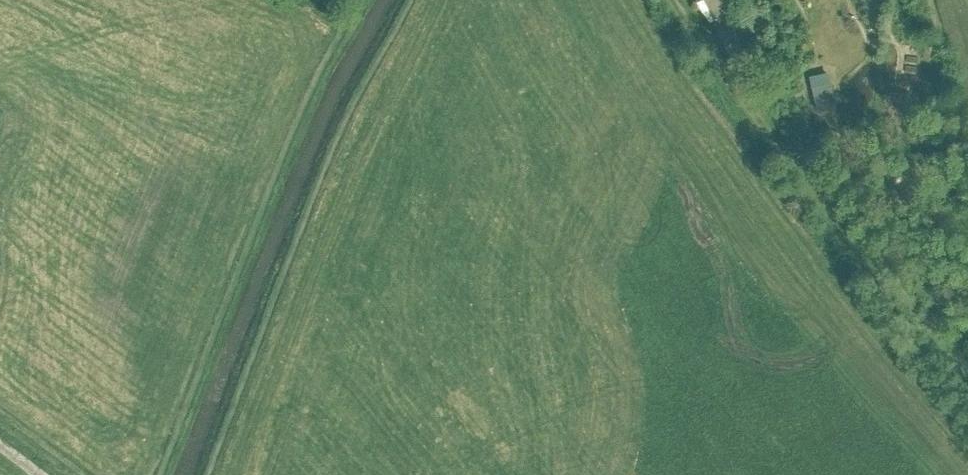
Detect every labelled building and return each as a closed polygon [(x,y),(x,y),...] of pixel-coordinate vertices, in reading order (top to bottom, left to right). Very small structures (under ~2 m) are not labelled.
[(725,0),(699,0),(695,2),(709,22),(730,10),(725,0)] [(723,47),(728,55),(728,54),(735,50),(736,49),(733,44),(731,41),(723,47)]
